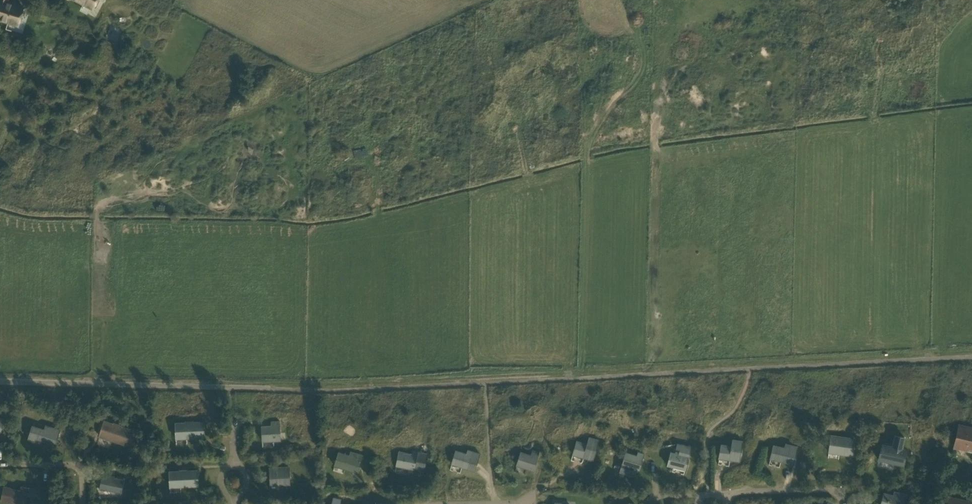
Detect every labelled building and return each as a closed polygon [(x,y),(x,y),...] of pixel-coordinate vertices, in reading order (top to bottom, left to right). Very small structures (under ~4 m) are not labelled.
[(11,22),(12,23),(16,24),(17,23),(19,24),(20,22),(21,21),(22,17),(22,15),(24,7),(7,2),(8,0),(0,0),(0,18),(11,22)] [(133,430),(104,421),(99,436),(126,445),(129,437),(131,437),(133,430)] [(204,437),(204,421),(175,423),(176,439),(204,437)] [(262,441),(281,440),(280,421),(275,421),(275,425),(262,426),(262,441)] [(33,426),(29,439),(35,441),(36,439),(56,445),(60,430),(54,428),(46,426),(45,429),(33,426)] [(954,448),(966,451),(971,452),(971,428),(966,427),(966,428),(959,427),(955,445),(954,448)] [(829,452),(852,455),(855,439),(831,435),(829,452)] [(882,444),(879,460),(903,465),(906,456),(904,455),(905,449),(902,449),(905,438),(895,435),(893,447),(882,444)] [(587,444),(577,441),(573,454),(593,460),(599,440),(589,437),(587,444)] [(732,446),(721,444),(719,458),(739,461),(742,441),(733,439),(732,446)] [(671,452),(667,465),(685,470),(689,453),(691,446),(681,444),(680,450),(679,452),(676,451),(675,453),(671,452)] [(773,445),(770,458),(793,464),(798,447),(785,444),(784,448),(773,445)] [(396,466),(416,470),(424,471),(427,453),(413,450),(413,454),(399,451),(396,466)] [(456,450),(452,464),(475,471),(480,454),(468,450),(467,454),(456,450)] [(521,452),(516,465),(533,470),(539,452),(533,450),(531,455),(521,452)] [(339,452),(335,465),(352,471),(353,467),(358,469),(357,472),(363,474),(368,461),(362,459),(363,455),(351,452),(350,455),(339,452)] [(622,466),(620,472),(632,475),(634,469),(639,471),(644,453),(638,452),(637,455),(626,452),(622,466)] [(271,485),(290,484),(289,467),(270,468),(271,485)] [(198,486),(198,470),(169,471),(170,487),(198,486)] [(124,479),(114,477),(114,476),(103,474),(100,488),(121,492),(124,479)] [(22,486),(21,490),(4,487),(4,486),(1,501),(18,503),(24,503),(26,493),(35,495),(36,489),(22,486)] [(893,495),(893,496),(884,493),(881,503),(904,503),(907,494),(894,491),(893,495)]
